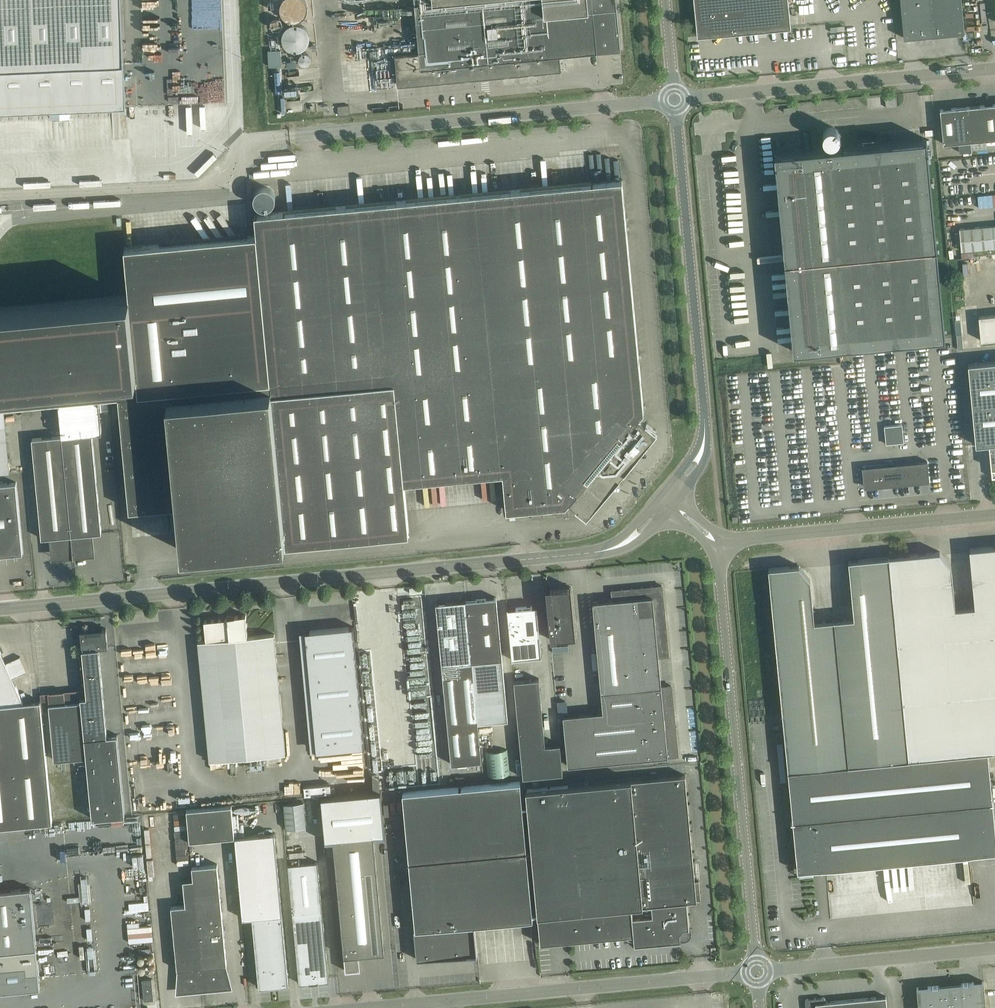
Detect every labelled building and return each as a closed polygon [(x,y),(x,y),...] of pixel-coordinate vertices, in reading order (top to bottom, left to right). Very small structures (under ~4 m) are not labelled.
[(76,108),(76,116),(96,115),(96,107),(126,106),(122,0),(0,0),(0,111),(76,108)] [(307,8),(306,5),(306,2),(304,0),(282,0),(281,2),(280,4),(280,7),(280,10),(280,12),(282,15),(283,17),(285,19),(288,20),(290,21),(293,22),(296,21),(298,21),(301,19),(303,18),(304,15),(306,13),(307,10),(307,8)] [(558,57),(560,56),(560,55),(621,49),(616,0),(414,0),(419,52),(395,54),(398,85),(548,70),(549,68),(552,69),(556,68),(558,66),(560,63),(560,60),(558,57)] [(700,34),(704,33),(704,32),(709,32),(709,33),(732,31),(732,33),(791,27),(788,0),(694,0),(694,2),(697,2),(699,24),(700,24),(700,29),(699,29),(700,34)] [(903,28),(904,38),(964,32),(961,0),(900,0),(903,28)] [(309,43),(310,41),(310,38),(309,36),(308,33),(306,31),(304,29),(302,28),(299,27),(296,27),(294,27),(291,27),(289,28),(287,30),(285,32),(283,34),(282,37),(282,39),(282,42),(282,44),(283,47),(284,49),(286,51),(288,53),(291,54),(293,55),(296,55),(299,54),(301,54),(304,52),(306,50),(307,48),(309,46),(309,43)] [(214,29),(214,40),(223,40),(223,29),(214,29)] [(157,43),(157,34),(156,34),(156,40),(147,41),(146,33),(142,34),(143,45),(149,45),(148,43),(157,43)] [(214,47),(214,100),(221,100),(221,87),(225,87),(224,51),(223,51),(223,47),(214,47)] [(281,50),(268,50),(268,67),(281,66),(281,50)] [(871,106),(897,106),(897,97),(871,98),(871,106)] [(940,109),(941,119),(943,143),(958,142),(959,152),(971,151),(970,141),(994,139),(994,104),(940,109)] [(831,145),(839,131),(827,125),(819,139),(831,145)] [(794,351),(945,337),(927,139),(775,153),(794,351)] [(59,401),(99,397),(119,395),(130,509),(178,505),(180,529),(182,551),(286,541),(286,544),(409,532),(404,482),(503,473),(507,511),(566,505),(570,501),(577,507),(587,515),(656,431),(646,423),(639,417),(644,411),(622,179),(266,213),(259,214),(255,214),(256,224),(257,235),(125,247),(129,296),(0,308),(0,406),(59,401)] [(266,213),(265,208),(269,207),(272,205),(275,202),(275,198),(275,194),(273,190),(270,188),(266,187),(262,187),(258,189),(255,192),(254,196),(254,200),(256,203),(258,206),(259,214),(266,213)] [(992,248),(990,226),(975,227),(977,249),(992,248)] [(977,249),(975,227),(959,228),(961,250),(977,249)] [(994,339),(994,315),(966,318),(968,342),(994,339)] [(968,363),(976,445),(989,443),(992,477),(994,477),(994,361),(968,363)] [(59,401),(62,435),(32,438),(41,538),(51,537),(52,548),(63,556),(73,555),(74,560),(74,555),(84,554),(93,544),(92,533),(102,533),(101,523),(92,433),(102,432),(99,397),(59,401)] [(927,461),(866,467),(868,487),(929,482),(927,461)] [(22,543),(16,482),(0,484),(0,555),(23,553),(22,543)] [(834,620),(815,622),(810,578),(799,565),(768,568),(774,626),(773,626),(774,626),(783,712),(782,712),(782,713),(783,713),(788,770),(787,770),(787,771),(788,771),(793,821),(791,821),(794,821),(798,863),(800,863),(801,868),(799,868),(799,871),(813,870),(813,867),(817,867),(817,869),(994,852),(994,826),(988,752),(994,751),(994,546),(969,548),(975,606),(955,608),(951,565),(939,551),(889,556),(889,555),(889,556),(849,560),(854,618),(835,620),(834,618),(834,620)] [(626,629),(595,631),(598,662),(659,656),(669,655),(662,585),(622,589),(626,629)] [(551,640),(552,639),(551,639),(576,636),(571,587),(547,589),(547,588),(546,588),(551,640)] [(626,629),(622,589),(612,590),(613,600),(593,602),(595,631),(626,629)] [(442,664),(472,662),(478,722),(508,719),(497,597),(436,603),(442,664)] [(513,659),(542,656),(537,605),(508,608),(508,607),(507,607),(512,660),(513,660),(513,659)] [(286,753),(275,644),(274,634),(248,636),(246,615),(235,616),(232,616),(228,618),(204,620),(206,640),(198,641),(210,760),(286,753)] [(311,750),(362,746),(353,625),(301,629),(311,750)] [(106,628),(80,631),(81,642),(67,643),(71,687),(40,690),(41,705),(49,705),(49,704),(81,701),(86,757),(87,757),(92,818),(125,815),(117,734),(107,735),(99,647),(108,646),(106,628)] [(52,822),(41,701),(24,703),(13,678),(27,672),(20,656),(6,663),(0,650),(0,827),(52,822)] [(661,686),(659,656),(598,662),(601,691),(631,689),(661,686)] [(539,679),(514,681),(523,778),(563,774),(560,744),(545,745),(539,679)] [(671,685),(661,686),(631,689),(635,724),(675,720),(671,685)] [(631,689),(601,691),(603,712),(563,715),(568,766),(678,755),(675,720),(635,724),(631,689)] [(54,760),(86,757),(81,701),(49,704),(49,705),(54,760)] [(342,775),(363,773),(362,755),(354,755),(355,761),(332,763),(331,751),(324,752),(326,770),(341,769),(342,775)] [(540,943),(568,941),(633,934),(634,944),(681,940),(681,939),(680,932),(684,927),(690,927),(687,901),(697,900),(701,899),(699,880),(695,880),(685,775),(526,789),(540,943)] [(520,782),(402,793),(417,959),(478,954),(475,923),(533,918),(520,782)] [(322,791),(321,784),(304,787),(306,794),(315,793),(322,791)] [(325,841),(334,840),(345,970),(345,971),(361,969),(359,954),(384,952),(374,835),(383,834),(383,836),(385,836),(381,792),(321,797),(325,841)] [(284,804),(286,828),(307,827),(304,802),(284,804)] [(190,841),(235,837),(232,805),(187,809),(190,841)] [(275,833),(235,837),(242,918),(252,918),(259,987),(289,984),(275,833)] [(329,980),(328,970),(318,861),(288,864),(293,914),(296,943),(299,983),(329,980)] [(217,864),(192,866),(195,904),(171,906),(177,969),(181,969),(179,991),(229,986),(223,965),(227,965),(217,864)] [(0,891),(0,992),(40,988),(31,888),(0,891)] [(154,999),(152,979),(142,980),(144,1000),(154,999)] [(917,987),(918,997),(919,1007),(986,1007),(984,981),(917,987)] [(805,1001),(806,1007),(887,1007),(887,1006),(886,996),(826,1002),(826,999),(825,998),(823,997),(807,999),(806,1000),(805,1001)]
